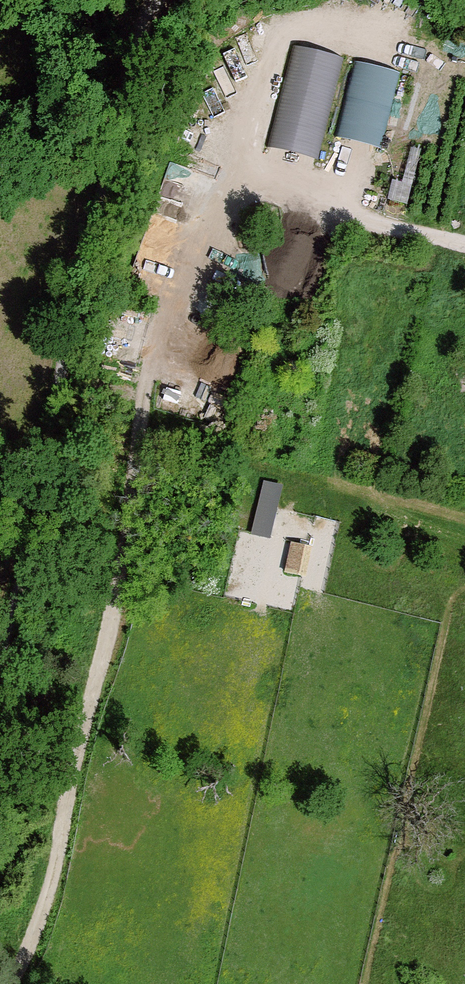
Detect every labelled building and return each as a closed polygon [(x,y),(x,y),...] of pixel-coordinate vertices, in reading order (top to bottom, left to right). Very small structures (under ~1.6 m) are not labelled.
[(296,42),(271,144),(322,155),(346,54),(296,42)] [(363,58),(342,133),(383,144),(404,69),(363,58)] [(272,532),(286,482),(267,477),(253,527),(272,532)]
